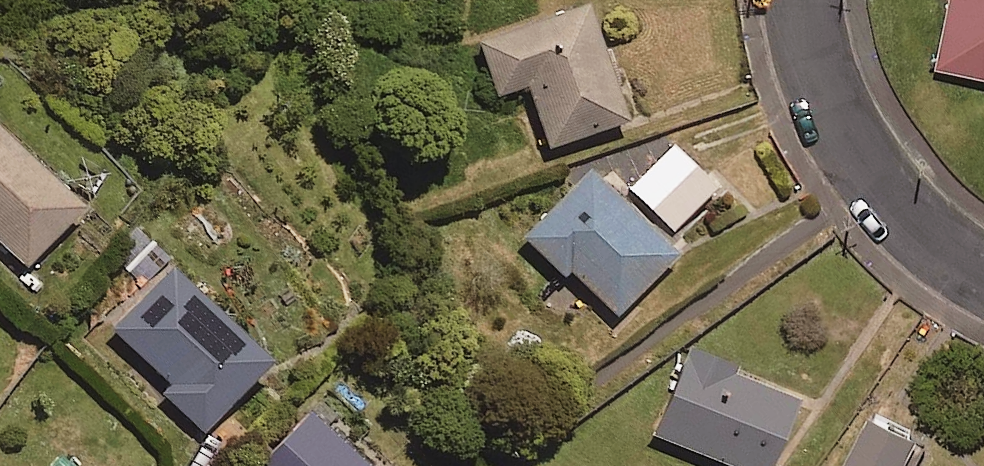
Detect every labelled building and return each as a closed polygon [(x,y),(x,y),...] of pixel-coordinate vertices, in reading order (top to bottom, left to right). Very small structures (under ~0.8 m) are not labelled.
[(932,57),(983,66),(983,0),(943,0),(932,57)] [(621,123),(579,6),(471,45),(491,100),(521,89),(544,152),(621,123)] [(0,122),(0,239),(21,258),(79,195),(0,122)] [(712,175),(665,135),(624,184),(671,224),(712,175)] [(658,254),(567,169),(500,240),(544,282),(549,276),(596,320),(658,254)] [(266,356),(168,267),(109,332),(169,386),(160,396),(198,431),(266,356)] [(667,348),(633,433),(716,465),(750,465),(780,393),(667,348)] [(828,465),(887,465),(911,414),(863,392),(828,465)] [(302,408),(251,465),(367,465),(302,408)]
